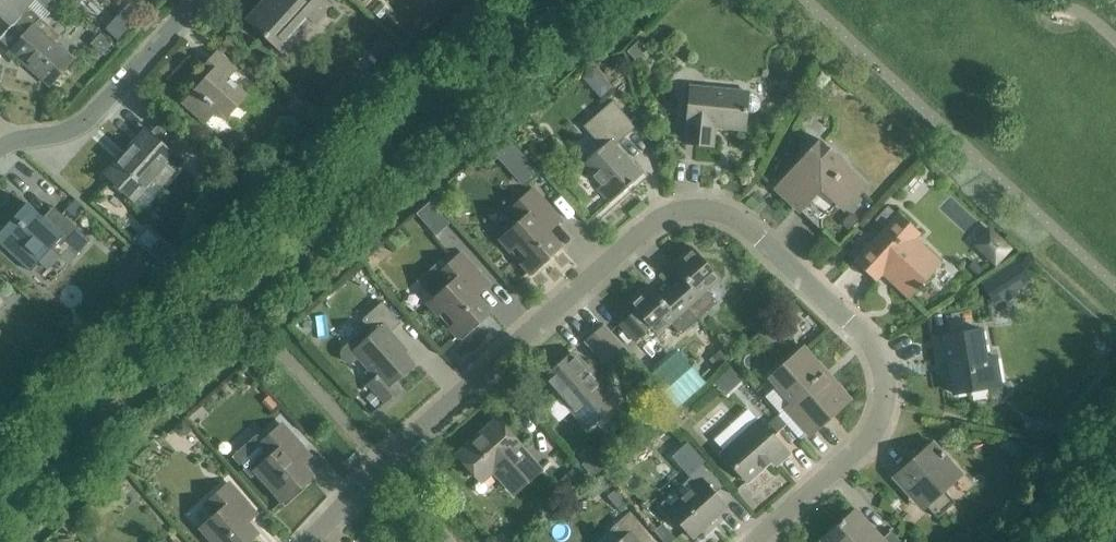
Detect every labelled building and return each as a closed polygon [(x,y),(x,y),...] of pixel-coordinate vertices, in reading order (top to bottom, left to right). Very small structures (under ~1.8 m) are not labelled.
[(13,25),(29,6),(35,0),(0,0),(0,13),(13,25)] [(331,10),(321,0),(273,0),(270,4),(267,1),(250,19),(258,26),(255,29),(279,51),(309,20),(316,26),(331,10)] [(13,25),(0,39),(11,49),(11,50),(49,85),(56,78),(57,79),(60,79),(63,76),(63,73),(61,72),(73,58),(55,42),(61,35),(29,6),(13,25)] [(225,119),(246,96),(227,80),(236,70),(217,54),(201,72),(207,78),(182,106),(204,125),(216,111),(225,119)] [(604,68),(591,75),(602,96),(615,89),(604,68)] [(748,95),(749,92),(690,87),(685,144),(712,146),(714,127),(745,130),(747,112),(750,112),(754,112),(757,110),(759,106),(760,102),(758,99),(756,96),(752,95),(748,95)] [(597,188),(610,203),(642,175),(615,145),(636,127),(613,101),(584,127),(602,147),(583,164),(601,185),(597,188)] [(161,185),(181,163),(147,132),(106,177),(132,202),(154,178),(161,185)] [(845,208),(867,184),(819,139),(774,187),(801,212),(809,203),(807,201),(821,186),(845,208)] [(504,152),(522,181),(536,172),(519,143),(504,152)] [(208,196),(221,209),(240,190),(226,177),(208,196)] [(548,257),(561,246),(542,225),(555,214),(533,189),(513,208),(523,219),(503,236),(514,247),(510,250),(529,272),(547,256),(548,257)] [(428,224),(442,212),(432,200),(417,212),(428,224)] [(0,234),(0,246),(29,272),(51,249),(60,257),(67,250),(75,257),(89,241),(60,215),(50,226),(27,205),(0,234)] [(851,212),(841,223),(849,230),(858,220),(851,212)] [(882,273),(909,299),(942,263),(915,238),(920,233),(899,213),(854,261),(875,281),(882,273)] [(690,286),(679,296),(699,318),(717,302),(707,291),(720,279),(691,247),(671,265),(690,286)] [(421,281),(435,297),(432,300),(442,312),(438,314),(458,336),(476,320),(477,321),(489,310),(470,289),(483,278),(461,253),(441,271),(437,266),(421,281)] [(135,259),(122,271),(132,282),(145,270),(135,259)] [(1020,260),(983,282),(996,304),(1006,297),(1009,301),(1020,294),(1018,291),(1033,281),(1020,260)] [(699,318),(679,296),(667,306),(649,285),(629,303),(635,310),(619,324),(635,342),(651,328),(657,335),(670,323),(681,335),(699,318)] [(354,363),(361,357),(377,375),(367,383),(385,403),(399,390),(394,383),(415,365),(388,334),(401,323),(382,302),(362,320),(373,332),(367,337),(362,331),(342,349),(340,354),(341,358),(344,362),(349,364),(354,363)] [(768,332),(774,338),(785,328),(779,321),(768,332)] [(584,342),(603,364),(623,346),(604,324),(584,342)] [(950,374),(954,394),(1000,386),(995,357),(986,358),(981,329),(934,337),(939,363),(954,361),(956,373),(950,374)] [(713,358),(720,366),(731,356),(724,348),(713,358)] [(786,408),(810,434),(849,400),(803,349),(771,378),(793,402),(786,408)] [(544,378),(581,419),(588,427),(616,402),(572,353),(544,378)] [(675,358),(654,377),(677,403),(698,384),(683,368),(675,358)] [(730,366),(720,376),(732,388),(742,379),(730,366)] [(493,470),(513,493),(540,470),(519,447),(520,446),(497,420),(458,455),(481,481),(493,470)] [(714,440),(725,451),(722,454),(746,481),(771,459),(776,465),(789,454),(759,420),(741,437),(731,425),(714,440)] [(1026,439),(1050,442),(1052,427),(1029,423),(1026,439)] [(300,487),(309,479),(292,460),(303,450),(281,424),(260,444),(255,438),(234,456),(250,474),(255,470),(283,502),(300,487)] [(943,490),(961,474),(932,442),(893,477),(914,501),(918,497),(937,518),(954,503),(943,490)] [(587,461),(596,474),(609,465),(600,452),(587,461)] [(667,510),(692,539),(728,507),(716,493),(725,484),(705,461),(689,476),(696,484),(667,510)] [(255,537),(238,518),(250,507),(228,484),(206,504),(215,515),(201,528),(213,541),(249,541),(255,537)] [(891,531),(882,539),(856,510),(821,540),(823,541),(901,541),(891,531)] [(653,537),(630,511),(611,528),(621,539),(618,541),(648,541),(653,537)]
